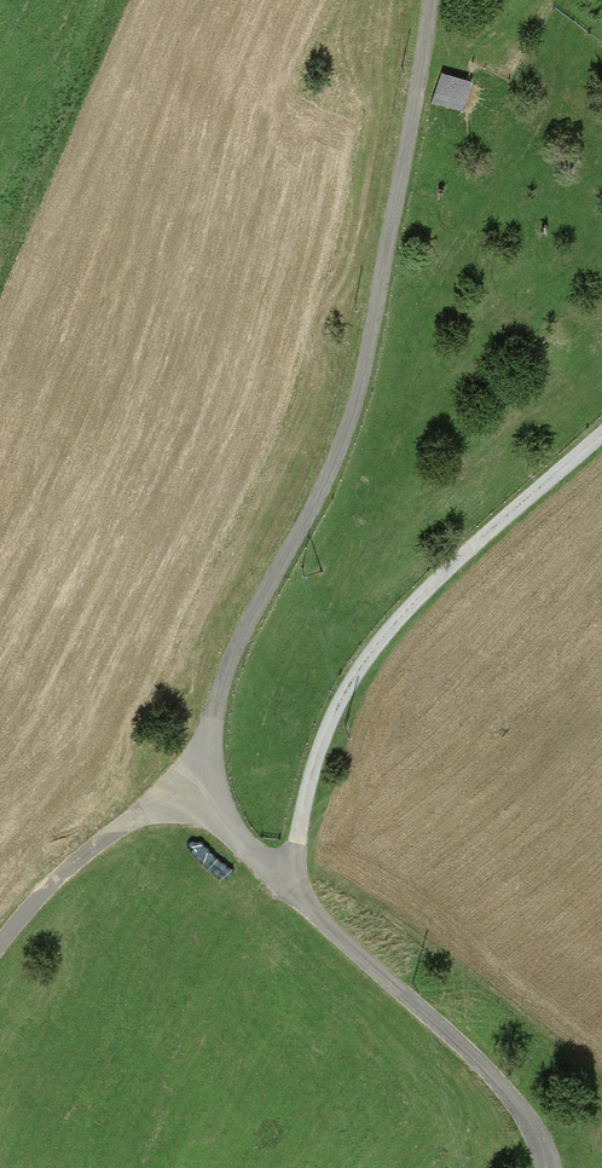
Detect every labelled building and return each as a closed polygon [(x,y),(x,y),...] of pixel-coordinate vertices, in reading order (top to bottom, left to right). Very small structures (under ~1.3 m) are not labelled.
[(466,85),(438,76),(430,105),(458,113),(466,85)]
